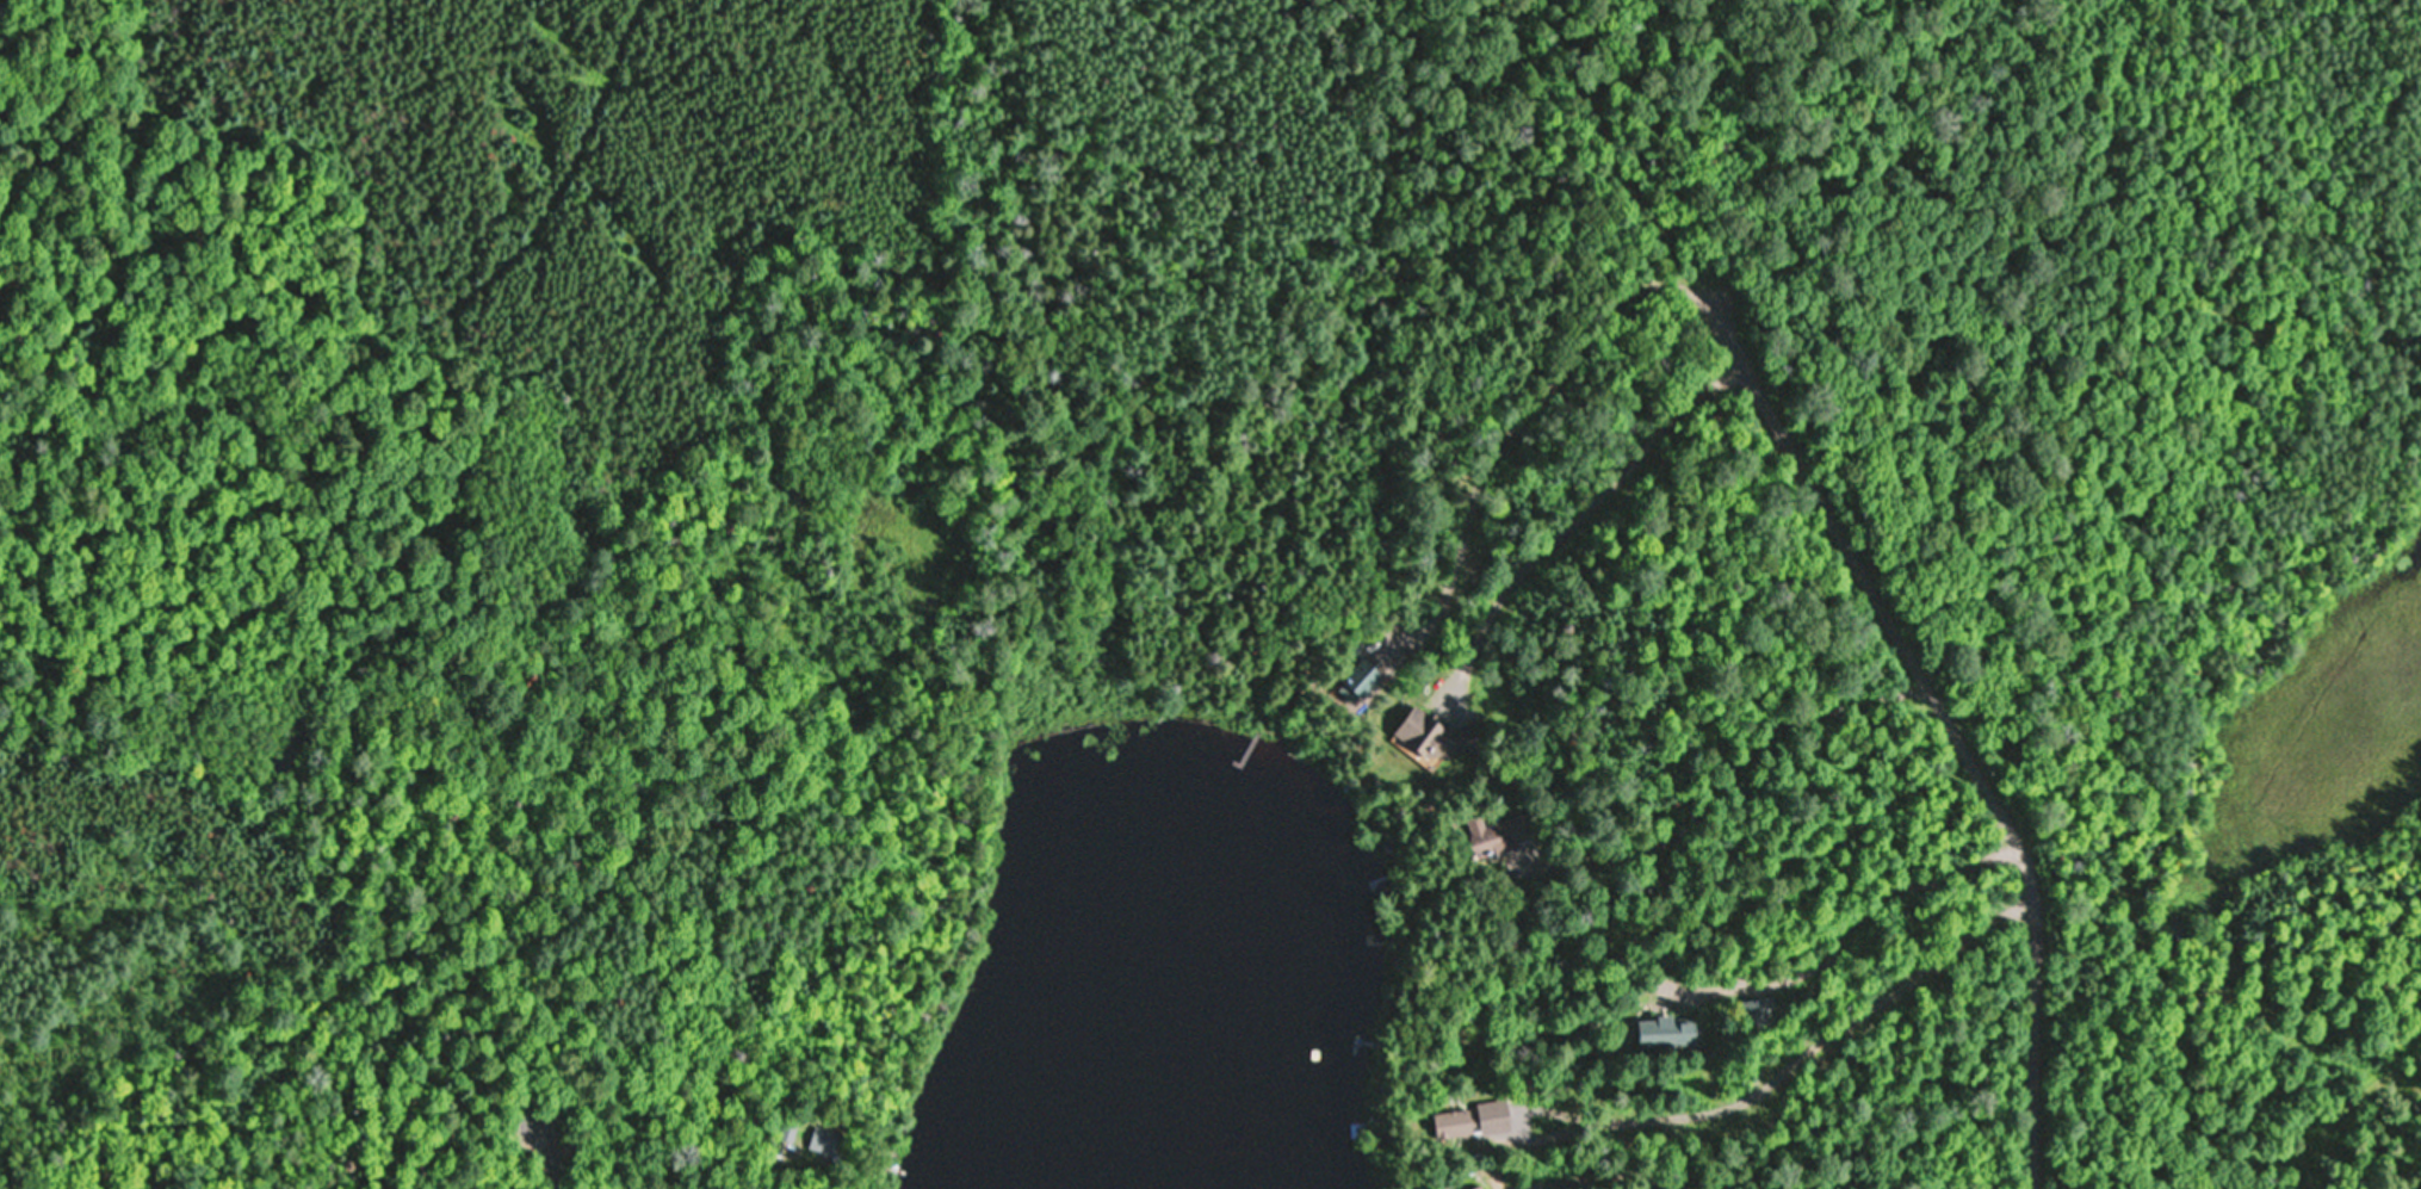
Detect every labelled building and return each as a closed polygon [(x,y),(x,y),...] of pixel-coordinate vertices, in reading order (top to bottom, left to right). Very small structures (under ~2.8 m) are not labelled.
[(1389,743),(1441,776),(1465,739),(1413,706),(1389,743)] [(1483,829),(1479,816),(1464,821),(1478,862),(1525,846),(1516,818),(1483,829)] [(1747,1026),(1776,1023),(1773,999),(1744,1002),(1747,1026)] [(1637,1018),(1639,1047),(1676,1046),(1675,1016),(1637,1018)] [(1472,1135),(1471,1111),(1433,1112),(1434,1137),(1472,1135)] [(834,1160),(843,1136),(816,1125),(806,1149),(834,1160)]
